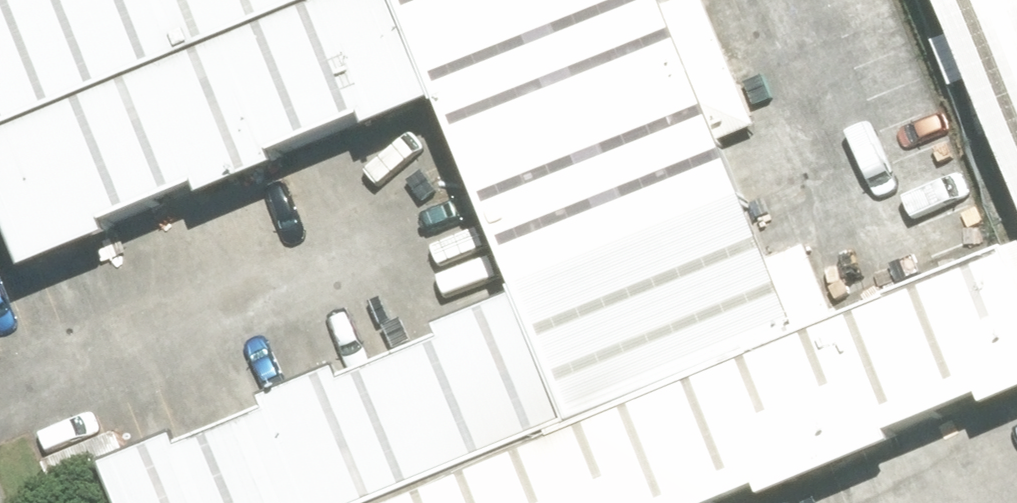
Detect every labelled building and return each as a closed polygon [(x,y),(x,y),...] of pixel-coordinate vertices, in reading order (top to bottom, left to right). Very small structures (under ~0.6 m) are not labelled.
[(2,135),(191,55),(168,0),(0,0),(0,132),(2,135)] [(191,55),(328,0),(168,0),(191,55)] [(256,31),(302,142),(429,90),(392,0),(330,0),(256,31)] [(431,34),(514,0),(417,0),(431,34)] [(483,162),(701,73),(671,0),(514,0),(431,34),(483,162)] [(1016,173),(1016,0),(946,0),(1016,173)] [(191,55),(129,83),(175,195),(302,142),(256,31),(191,55)] [(483,162),(536,289),(754,200),(701,73),(483,162)] [(129,83),(2,135),(48,247),(175,195),(129,83)] [(536,289),(587,415),(807,331),(754,200),(536,289)] [(807,331),(587,415),(575,419),(443,470),(357,502),(772,502),(1016,409),(1016,250),(807,331)] [(443,470),(575,419),(528,297),(396,348),(443,470)] [(443,470),(396,348),(265,398),(305,502),(356,502),(443,470)] [(265,398),(133,448),(154,502),(305,502),(265,398)]
